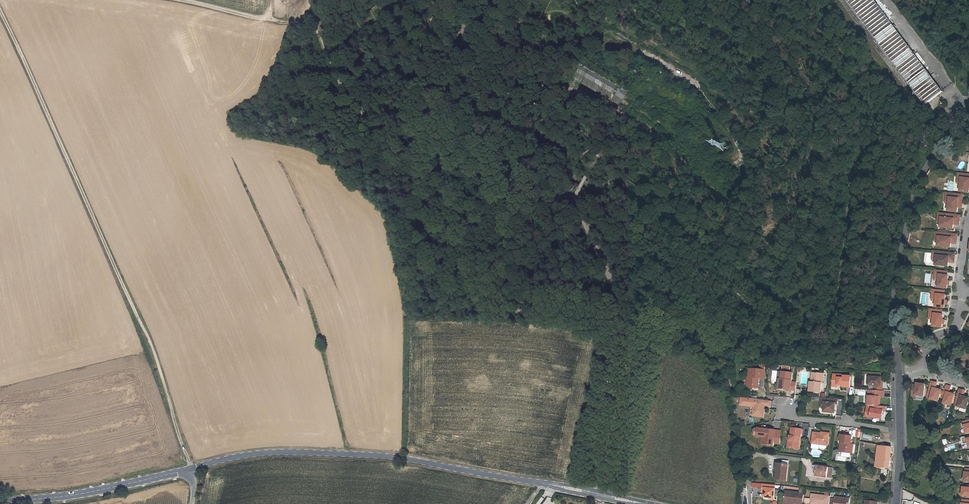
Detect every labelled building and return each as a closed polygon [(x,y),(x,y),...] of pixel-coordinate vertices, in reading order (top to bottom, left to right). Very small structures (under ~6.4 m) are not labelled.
[(899,65),(897,67),(899,69),(901,67),(929,105),(946,92),(937,80),(941,77),(937,72),(933,75),(918,55),(920,54),(919,52),(917,53),(899,29),(901,28),(899,26),(897,27),(876,0),(849,0),(899,65)] [(675,142),(683,154),(699,143),(688,125),(642,97),(648,88),(654,91),(659,84),(652,81),(647,78),(643,76),(637,73),(632,81),(638,84),(632,93),(592,70),(569,70),(569,88),(584,87),(622,110),(626,113),(630,115),(675,142)] [(958,173),(958,178),(962,178),(961,183),(960,191),(968,192),(968,175),(958,173)] [(963,195),(946,193),(945,197),(950,198),(949,203),(948,211),(957,212),(958,208),(958,204),(962,204),(963,195)] [(960,216),(942,214),(941,222),(940,227),(953,228),(953,224),(954,222),(959,223),(960,216)] [(957,235),(939,233),(938,241),(938,246),(950,247),(951,243),(951,241),(957,241),(957,235)] [(955,254),(937,251),(935,260),(935,265),(948,266),(948,262),(949,260),(954,260),(955,254)] [(947,272),(935,271),(935,275),(939,275),(938,280),(940,280),(939,287),(947,288),(949,276),(947,276),(947,272)] [(944,291),(932,290),(932,294),(936,295),(936,300),(937,300),(936,307),(945,308),(946,295),(944,295),(944,291)] [(942,311),(930,309),(929,314),(934,314),(933,319),(934,319),(933,326),(942,327),(944,315),(941,315),(942,311)] [(922,342),(926,346),(930,341),(927,338),(922,342)] [(920,356),(922,348),(915,346),(913,353),(920,356)] [(763,369),(751,368),(750,378),(750,387),(759,388),(760,380),(758,380),(759,378),(767,379),(766,369),(763,369)] [(781,378),(780,389),(792,390),(793,381),(794,372),(783,371),(782,379),(781,378)] [(810,392),(821,393),(822,384),(824,384),(824,374),(815,373),(814,383),(812,383),(811,383),(810,392)] [(833,384),(842,385),(842,386),(850,387),(850,386),(851,376),(843,376),(843,375),(833,374),(833,384)] [(881,385),(881,377),(870,377),(869,385),(874,386),(874,388),(874,389),(882,390),(882,388),(882,385),(881,385)] [(931,381),(927,398),(938,401),(941,390),(935,389),(937,383),(931,381)] [(917,385),(913,385),(911,397),(916,398),(916,395),(923,396),(924,396),(926,384),(917,384),(917,385)] [(951,387),(946,385),(942,398),(945,399),(944,403),(952,405),(955,395),(950,393),(951,387)] [(955,406),(966,409),(968,399),(968,398),(963,396),(965,390),(959,389),(955,406)] [(872,406),(880,406),(880,399),(880,396),(884,397),(884,391),(869,390),(868,398),(868,405),(872,406)] [(756,399),(746,398),(745,407),(755,408),(758,408),(760,408),(759,417),(768,417),(769,406),(775,406),(775,401),(756,399)] [(825,404),(825,407),(824,412),(835,413),(836,405),(836,404),(838,404),(838,399),(828,398),(822,398),(822,403),(825,403),(825,404)] [(871,417),(883,418),(884,411),(885,411),(886,410),(886,407),(880,406),(872,406),(871,417)] [(767,438),(766,444),(775,445),(776,434),(772,434),(772,430),(762,429),(761,437),(763,437),(767,438)] [(799,440),(799,438),(802,438),(803,430),(792,429),(792,437),(791,437),(790,441),(789,441),(788,448),(795,448),(795,447),(799,447),(800,440),(799,440)] [(828,449),(828,446),(829,436),(822,435),(822,434),(813,433),(812,445),(821,445),(820,448),(822,449),(826,450),(828,449)] [(842,444),(841,453),(851,454),(852,445),(850,445),(851,437),(841,436),(840,440),(840,443),(842,444)] [(878,446),(878,450),(876,467),(889,469),(892,448),(878,446)] [(786,481),(789,465),(776,463),(776,471),(777,471),(776,479),(786,481)] [(815,476),(830,478),(832,468),(817,466),(815,476)] [(765,488),(765,493),(764,497),(774,498),(776,485),(763,484),(762,488),(765,488)] [(786,492),(784,503),(794,503),(803,503),(804,493),(786,492)] [(811,494),(810,503),(823,503),(829,503),(830,496),(826,496),(826,493),(825,493),(824,494),(822,494),(822,495),(811,494)] [(915,496),(908,493),(906,497),(905,500),(912,501),(915,496)]
